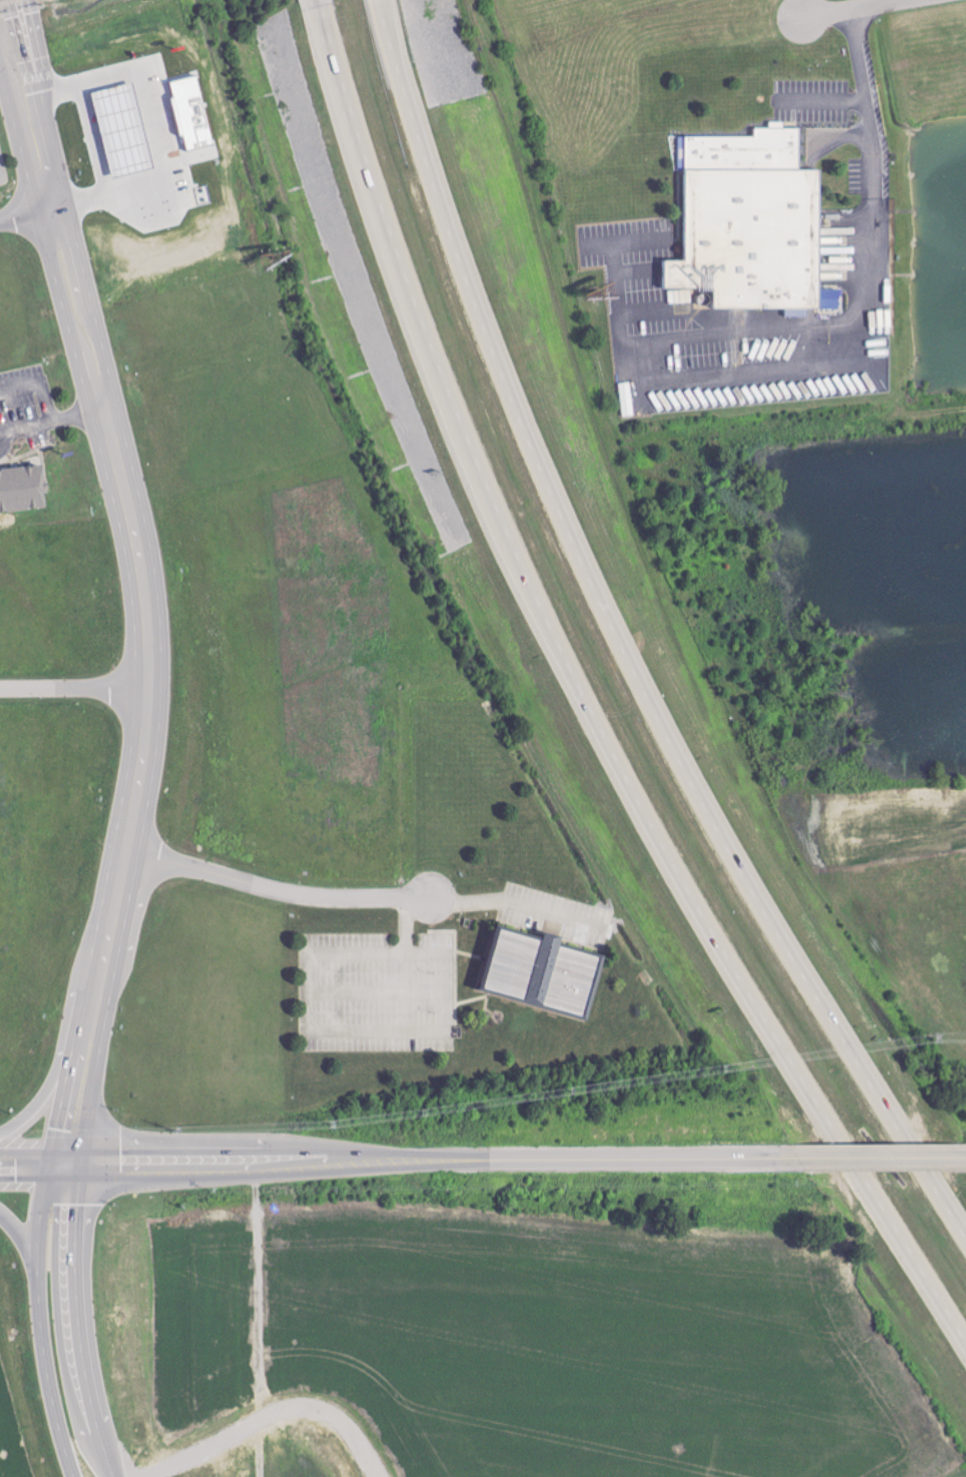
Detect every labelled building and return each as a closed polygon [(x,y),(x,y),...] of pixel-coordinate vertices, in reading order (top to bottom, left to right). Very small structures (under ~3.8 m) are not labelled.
[(679,137),(679,171),(687,171),(687,261),(668,261),(667,290),(717,290),(717,308),(787,308),(787,318),(809,318),(809,310),(843,310),(843,289),(823,289),(823,170),(802,170),(802,128),(756,128),(756,137),(679,137)] [(45,503),(41,468),(0,473),(0,508),(45,503)] [(484,994),(586,1022),(603,960),(563,949),(566,940),(546,935),(544,941),(502,930),(484,994)]
